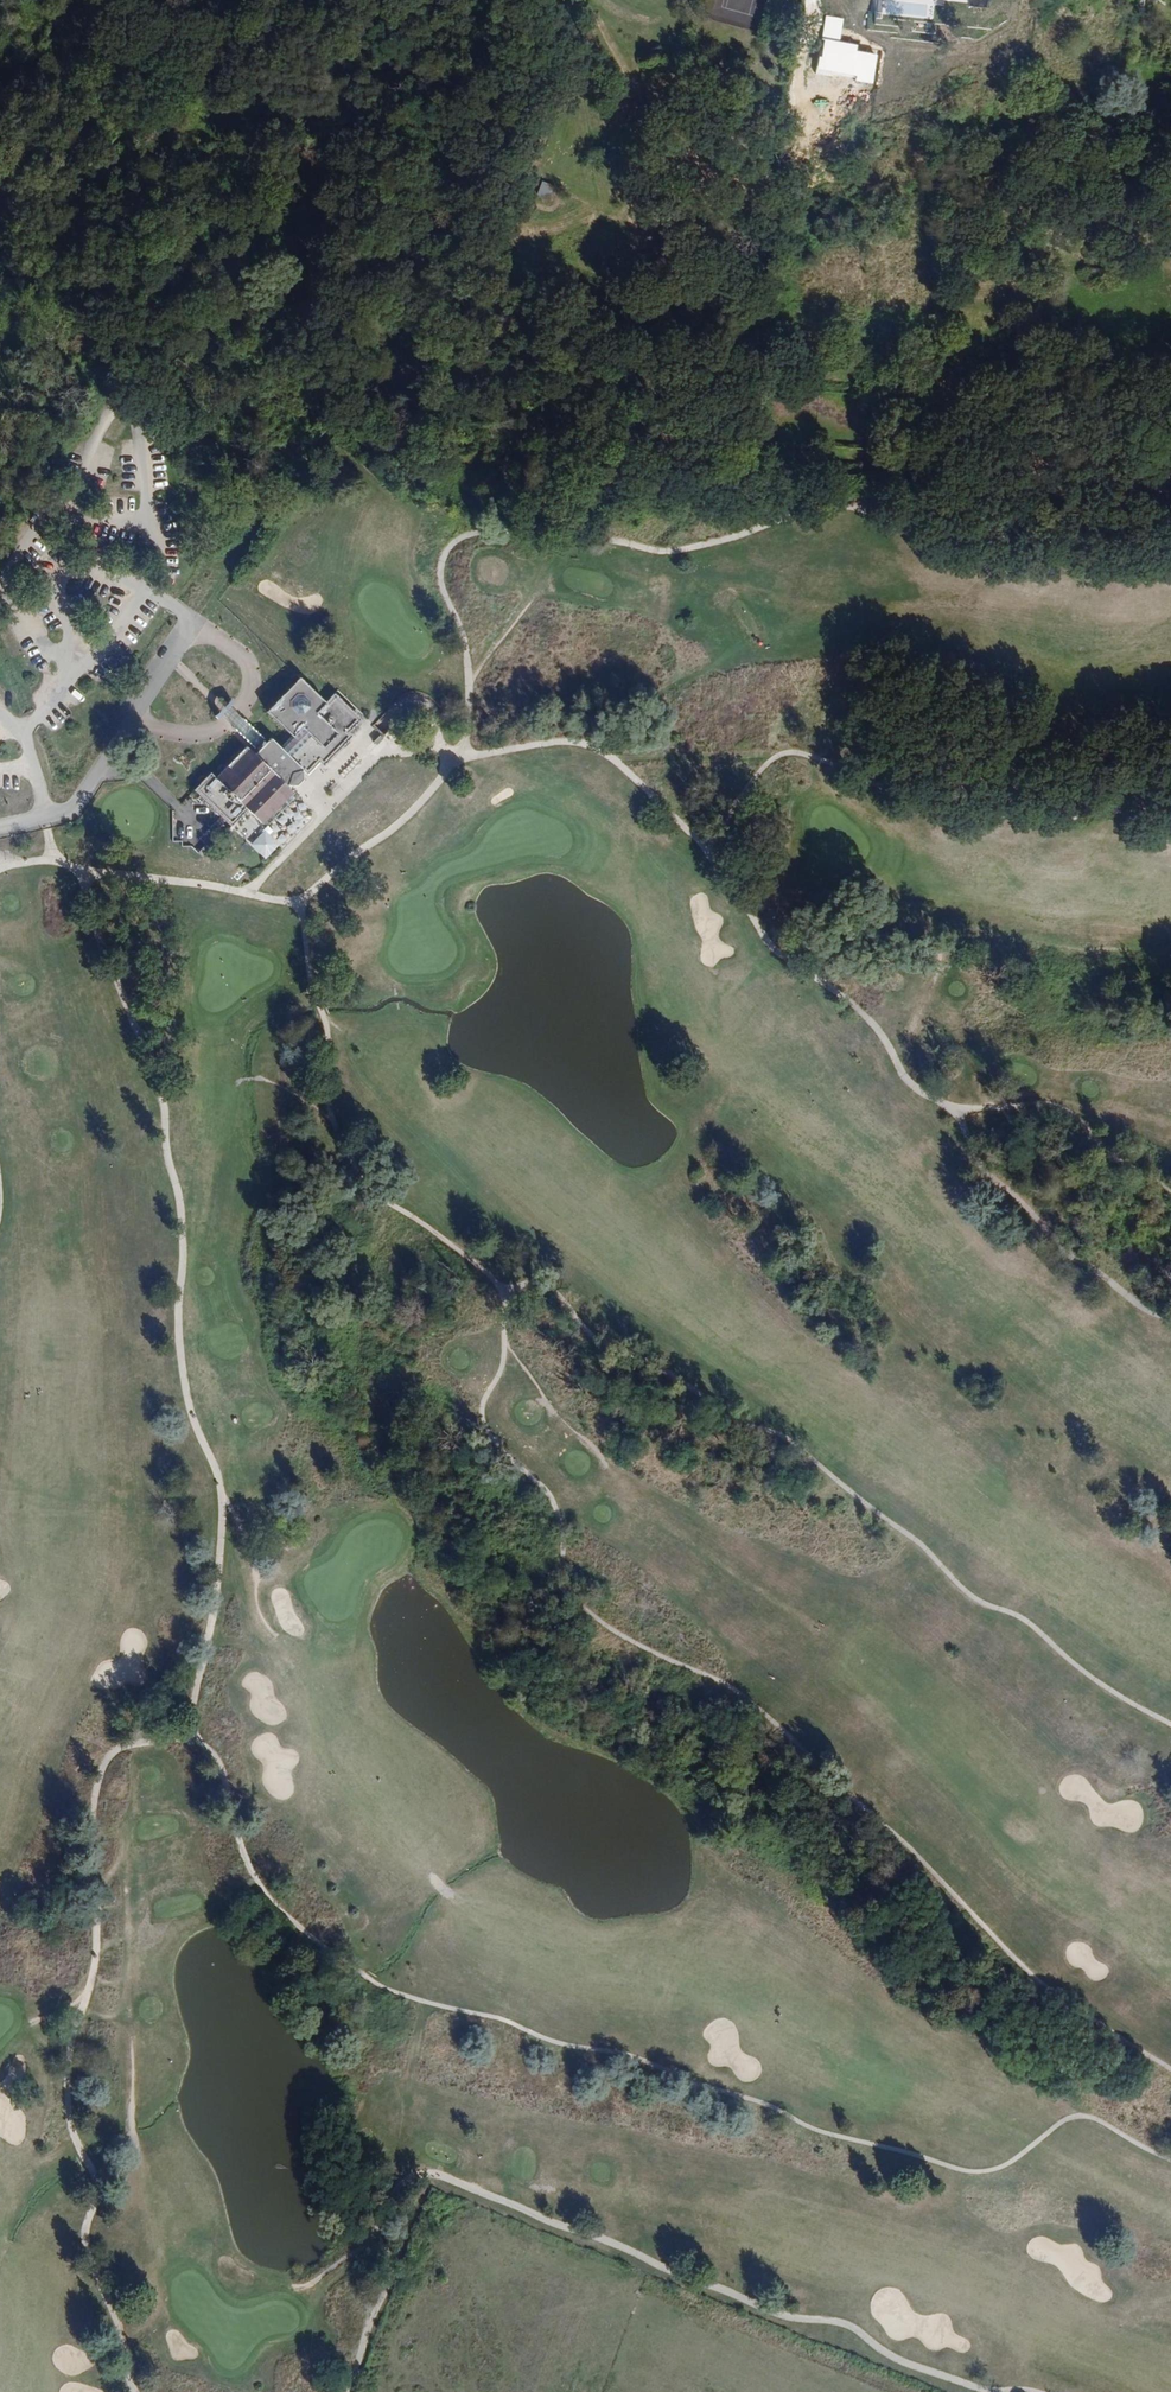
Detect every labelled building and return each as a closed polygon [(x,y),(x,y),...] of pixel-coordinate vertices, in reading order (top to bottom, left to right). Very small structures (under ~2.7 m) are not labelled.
[(1004,26),(1014,16),(1008,10),(999,19),(990,25),(994,30),(1003,25),(1004,26)] [(540,196),(552,198),(554,184),(541,183),(540,196)] [(264,744),(243,723),(234,733),(246,745),(212,781),(206,774),(169,812),(170,843),(178,844),(177,849),(187,848),(199,861),(229,828),(227,826),(241,810),(259,828),(292,796),(285,789),(294,789),(301,783),(301,773),(287,760),(308,738),(321,751),(335,737),(314,716),(324,706),(298,680),(263,715),(288,739),(278,750),(267,739),(264,744)] [(381,736),(369,747),(373,751),(385,741),(381,736)]
